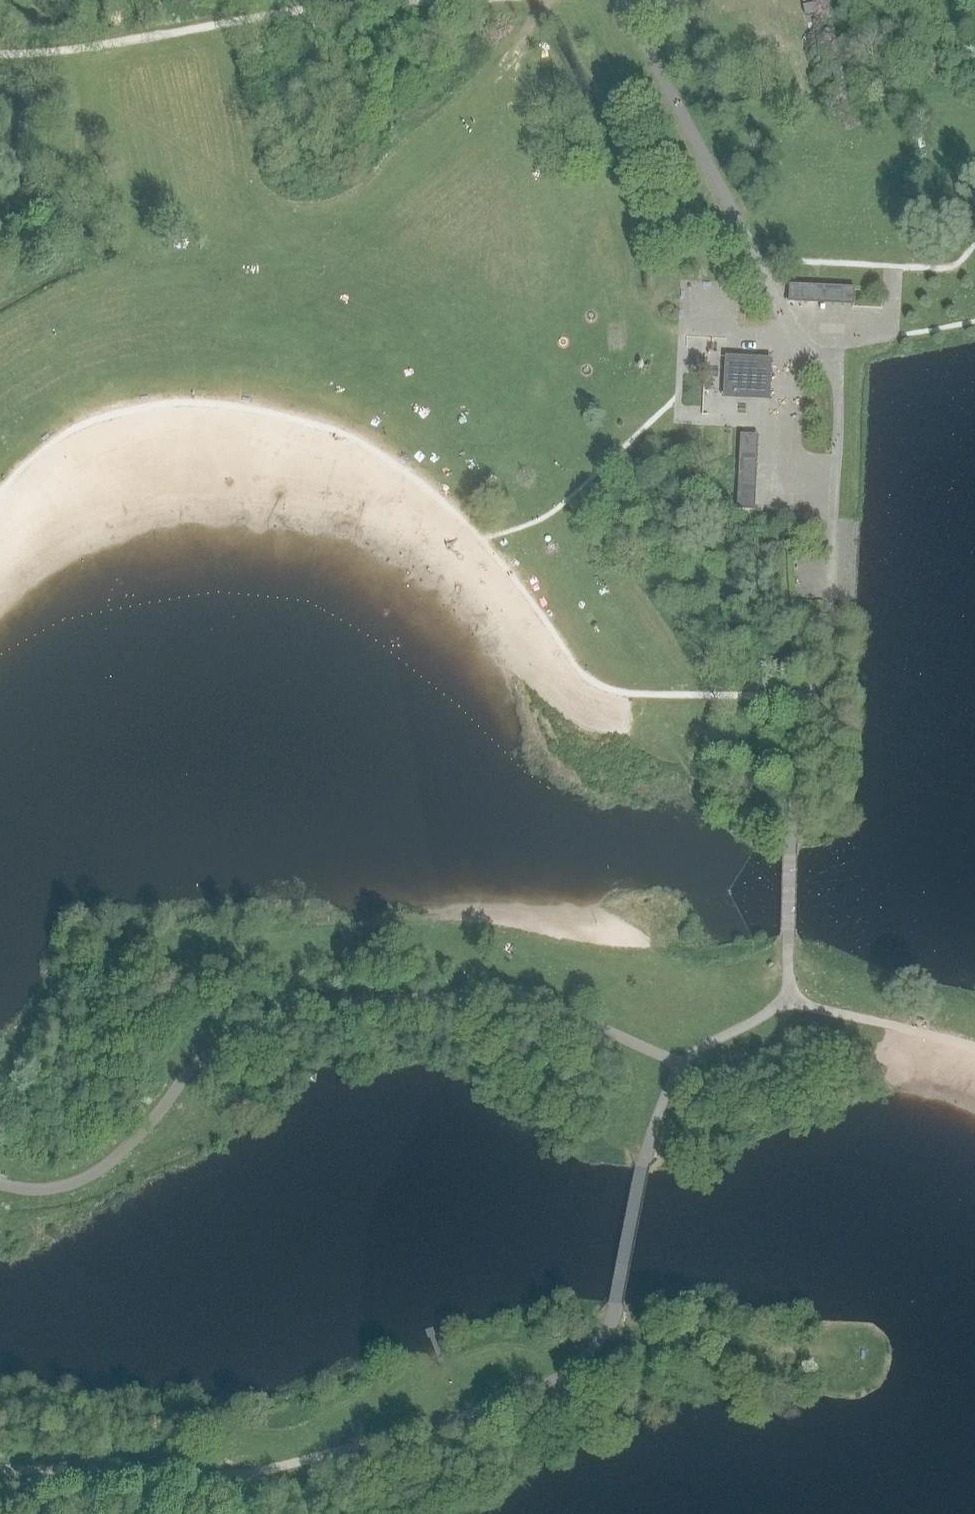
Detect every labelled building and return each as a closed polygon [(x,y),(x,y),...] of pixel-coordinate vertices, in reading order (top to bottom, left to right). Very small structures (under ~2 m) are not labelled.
[(817,286),(791,285),(791,301),(816,302),(817,286)] [(856,303),(856,288),(825,288),(825,302),(856,303)] [(751,393),(752,374),(762,374),(762,362),(737,361),(736,393),(757,395),(757,393),(751,393)] [(739,508),(755,509),(756,484),(740,483),(739,508)]
